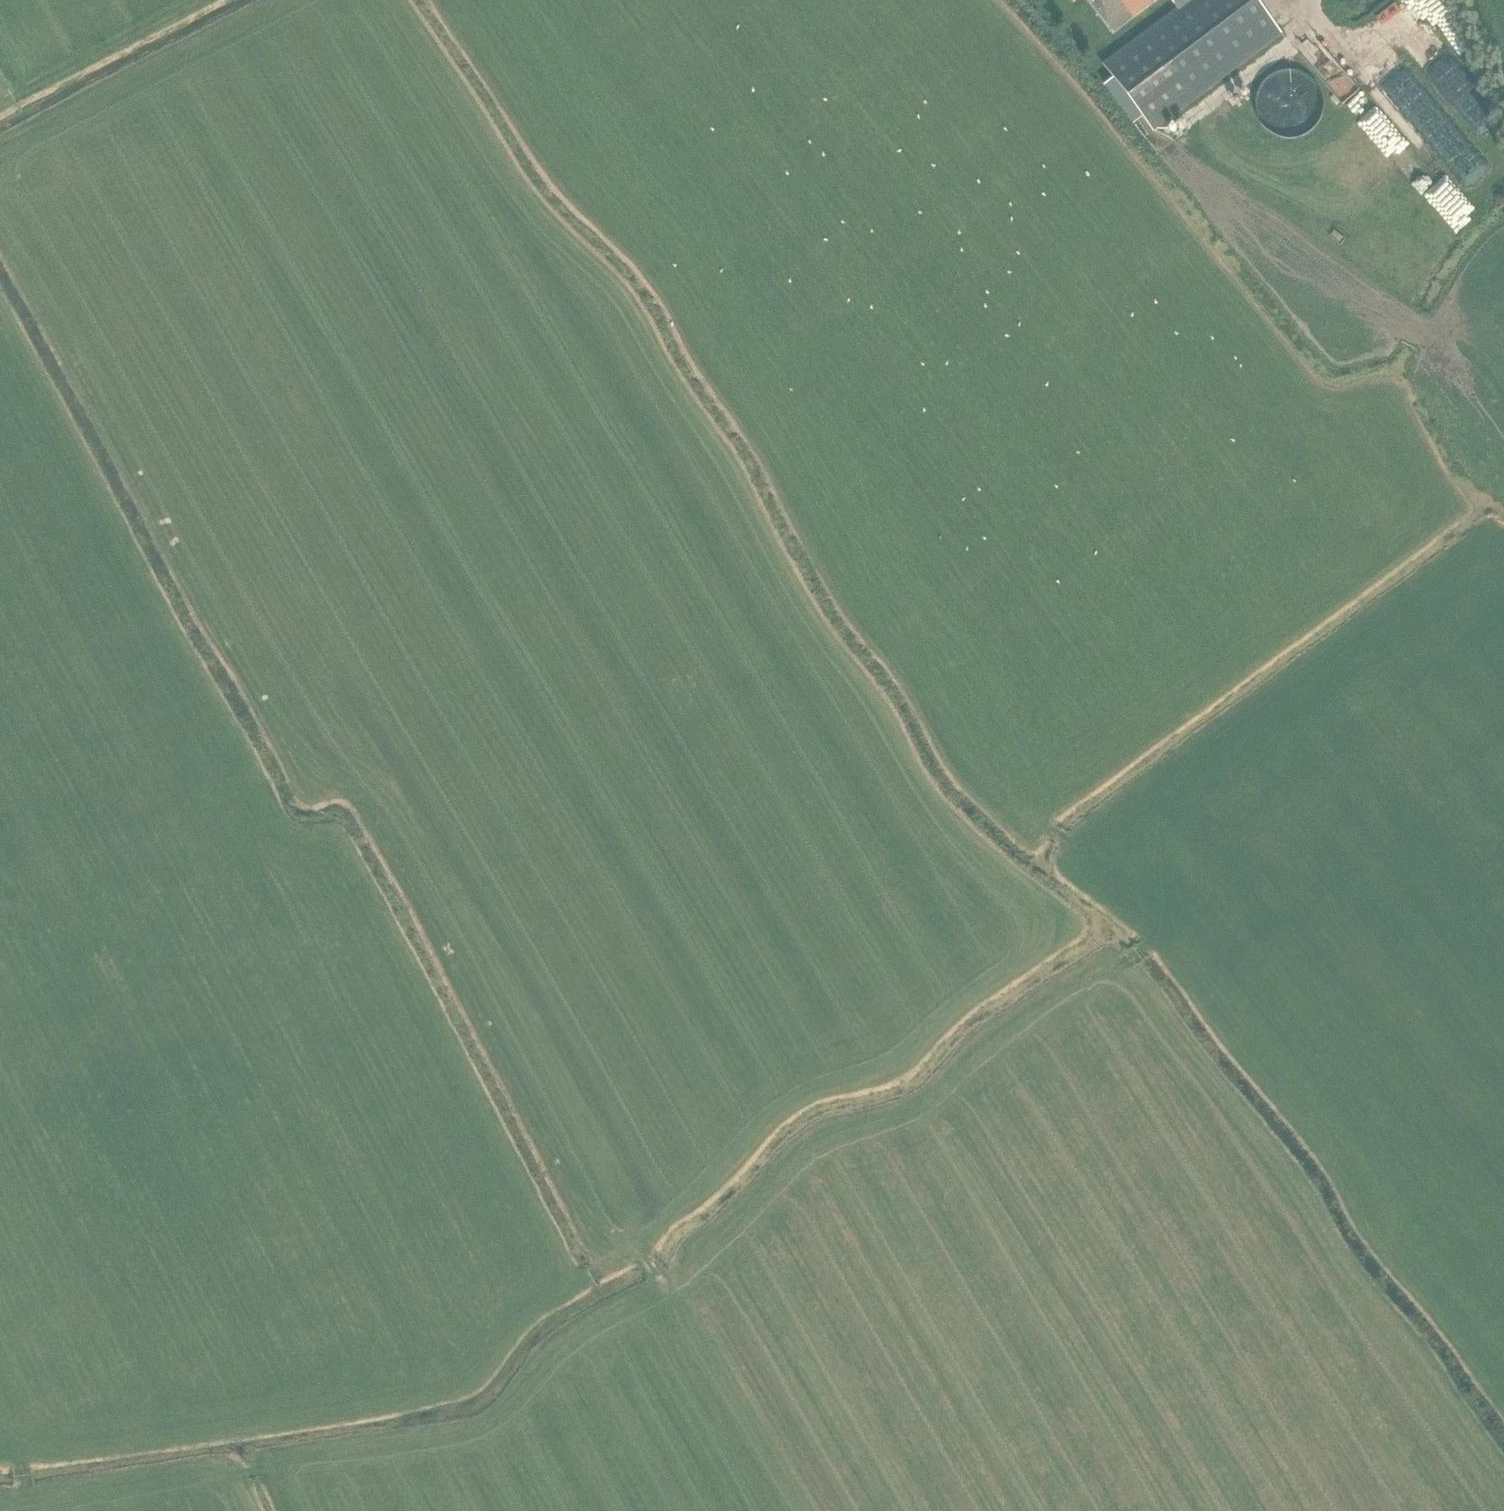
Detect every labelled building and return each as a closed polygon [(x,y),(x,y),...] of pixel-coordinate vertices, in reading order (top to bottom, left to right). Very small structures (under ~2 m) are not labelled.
[(1112,34),(1156,0),(1086,0),(1112,34)] [(1177,9),(1103,65),(1154,133),(1283,34),(1257,0),(1171,0),(1177,9)] [(1347,94),(1360,84),(1319,33),(1306,44),(1347,94)]
